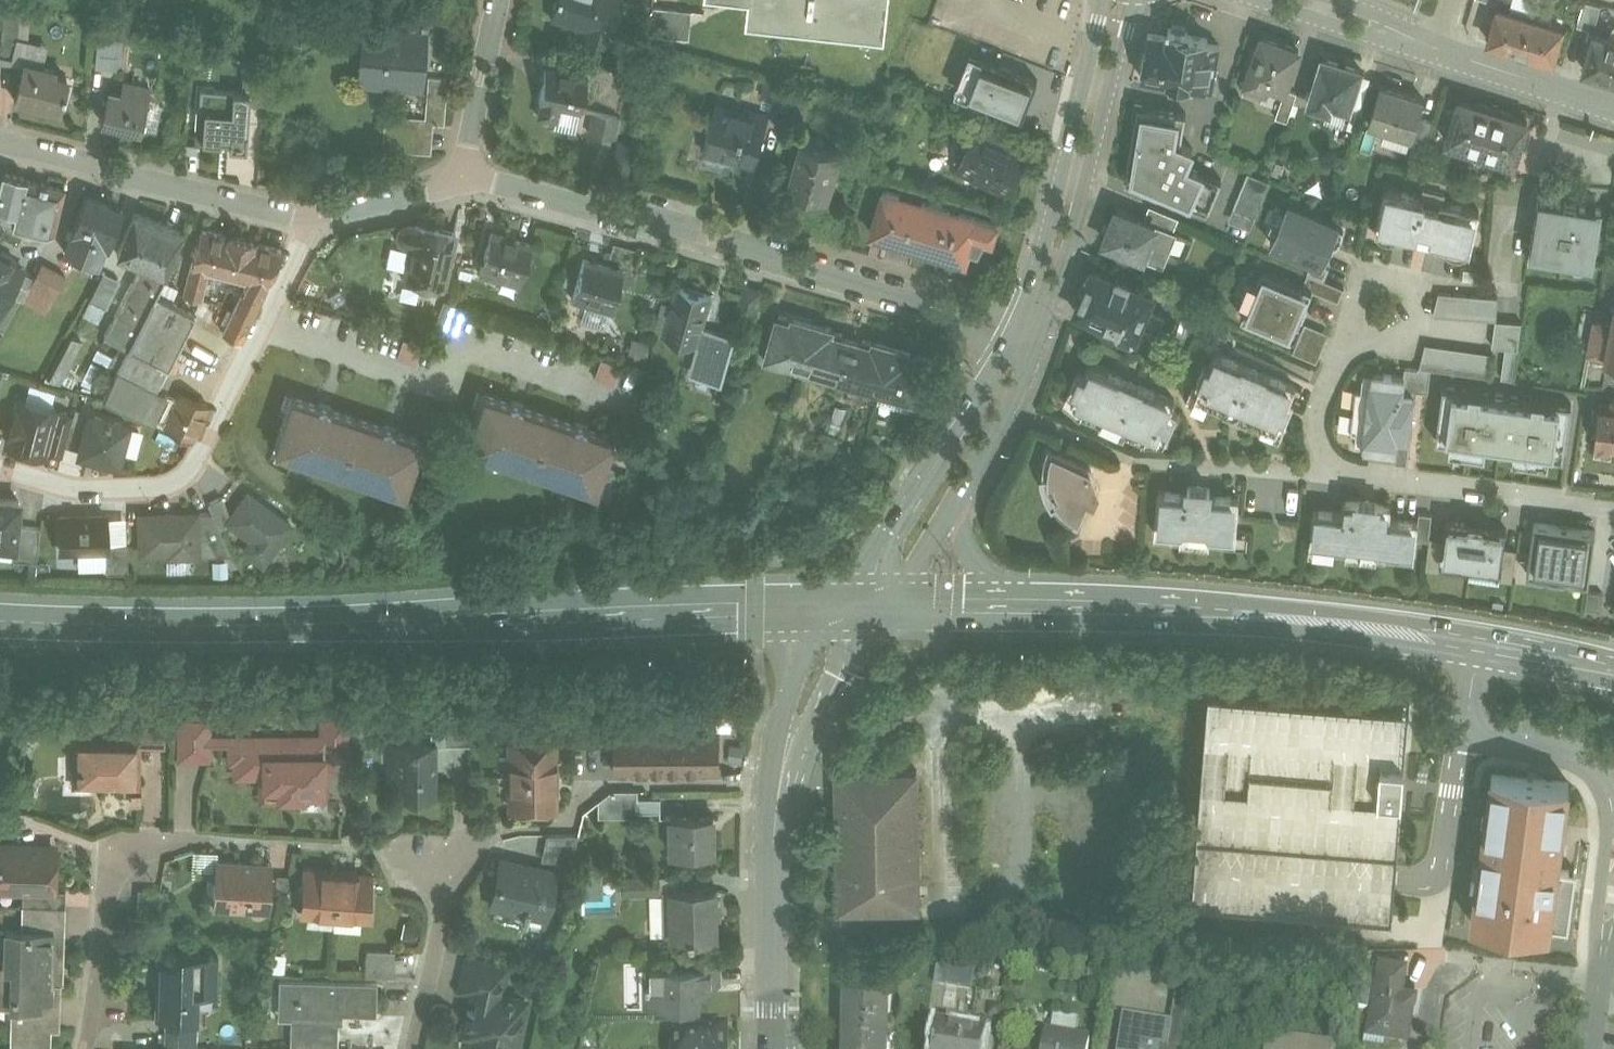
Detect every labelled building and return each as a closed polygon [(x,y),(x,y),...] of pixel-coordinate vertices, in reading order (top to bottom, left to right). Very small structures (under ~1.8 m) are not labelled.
[(553,16),(590,26),(586,39),(607,45),(611,32),(613,33),(622,0),(558,0),(553,16)] [(749,18),(887,31),(890,0),(751,0),(749,18)] [(1599,7),(1584,2),(1577,25),(1593,30),(1599,7)] [(1552,18),(1513,6),(1512,12),(1499,8),(1489,41),(1503,46),(1503,49),(1538,60),(1539,56),(1553,61),(1563,27),(1551,23),(1552,18)] [(19,8),(5,7),(0,57),(15,58),(19,8)] [(693,11),(653,7),(645,35),(677,38),(679,21),(692,22),(693,11)] [(1189,31),(1170,27),(1168,36),(1149,32),(1142,77),(1169,81),(1172,88),(1185,91),(1189,85),(1212,89),(1219,44),(1208,42),(1209,37),(1188,34),(1189,31)] [(422,35),(371,31),(367,80),(418,84),(422,35)] [(123,66),(123,35),(97,35),(97,66),(123,66)] [(1596,35),(1585,71),(1613,79),(1613,40),(1596,35)] [(1300,51),(1264,37),(1261,46),(1256,45),(1249,66),(1253,68),(1244,93),(1263,99),(1267,89),(1284,95),(1300,51)] [(1058,77),(999,56),(993,73),(1008,78),(995,116),(1039,131),(1058,77)] [(1362,70),(1325,58),(1320,72),(1315,71),(1310,88),(1315,89),(1311,104),(1348,115),(1362,70)] [(55,68),(24,60),(15,98),(59,108),(63,92),(64,92),(65,89),(64,89),(67,76),(54,73),(55,68)] [(244,64),(242,94),(249,95),(248,106),(263,107),(266,70),(244,64)] [(589,76),(548,67),(541,101),(543,101),(540,114),(558,118),(561,105),(582,109),(589,76)] [(991,81),(975,76),(969,95),(985,100),(991,81)] [(150,86),(124,80),(121,93),(109,90),(102,119),(141,128),(150,86)] [(1424,100),(1381,87),(1370,124),(1413,137),(1419,118),(1424,100)] [(227,111),(229,93),(199,90),(197,108),(227,111)] [(1298,93),(1287,90),(1277,118),(1288,122),(1298,93)] [(197,108),(194,145),(229,148),(229,152),(244,153),(248,106),(249,95),(242,94),(229,93),(227,111),(197,108)] [(1477,102),(1476,105),(1461,101),(1458,109),(1453,107),(1448,123),(1453,125),(1447,143),(1515,164),(1520,146),(1526,148),(1531,131),(1525,129),(1528,121),(1513,116),(1514,113),(1477,102)] [(745,112),(718,104),(705,150),(736,158),(737,156),(756,161),(768,113),(747,108),(745,112)] [(1187,113),(1143,105),(1141,120),(1135,119),(1128,163),(1136,166),(1129,182),(1189,207),(1193,199),(1211,207),(1222,179),(1186,164),(1188,158),(1190,159),(1194,148),(1182,143),(1187,113)] [(619,115),(595,110),(591,132),(616,136),(619,115)] [(424,120),(391,117),(389,142),(421,145),(424,120)] [(1436,122),(1419,118),(1413,137),(1417,139),(1408,167),(1421,170),(1436,122)] [(1002,135),(978,124),(959,166),(1010,190),(1027,155),(999,141),(1002,135)] [(843,149),(804,139),(791,186),(830,196),(843,149)] [(27,178),(27,176),(2,170),(0,180),(0,205),(17,209),(14,219),(54,228),(64,187),(27,178)] [(1271,181),(1249,172),(1234,208),(1256,217),(1271,181)] [(999,221),(887,186),(873,230),(968,260),(972,245),(977,246),(981,234),(994,238),(999,221)] [(1423,197),(1386,188),(1376,231),(1415,239),(1417,231),(1434,235),(1432,243),(1471,252),(1480,210),(1444,202),(1445,194),(1425,189),(1423,197)] [(123,207),(86,193),(73,228),(74,228),(66,249),(96,261),(104,240),(109,242),(123,207)] [(1604,208),(1540,198),(1531,252),(1552,255),(1551,261),(1574,264),(1575,259),(1596,262),(1604,208)] [(1341,225),(1288,203),(1271,242),(1313,260),(1324,264),(1332,245),(1337,247),(1341,242),(1343,238),(1344,236),(1344,234),(1344,230),(1339,228),(1341,225)] [(1179,217),(1150,205),(1144,220),(1173,232),(1179,217)] [(182,229),(135,210),(119,251),(142,261),(165,270),(166,268),(182,229)] [(1144,220),(1117,210),(1105,241),(1163,264),(1176,233),(1173,232),(1144,220)] [(457,230),(417,222),(416,224),(410,223),(407,223),(405,224),(404,225),(402,226),(401,228),(400,230),(399,233),(400,236),(401,238),(403,241),(406,242),(411,243),(405,275),(446,283),(457,230)] [(230,232),(229,234),(201,227),(185,292),(202,296),(208,269),(250,278),(245,289),(242,288),(224,328),(241,336),(284,247),(256,240),(256,238),(230,232)] [(534,242),(491,231),(481,272),(521,281),(534,242)] [(10,290),(23,267),(10,261),(11,259),(0,253),(0,309),(10,290)] [(624,269),(585,257),(574,296),(588,299),(587,303),(612,310),(624,269)] [(66,273),(42,259),(29,282),(53,295),(66,273)] [(1324,264),(1313,260),(1308,272),(1325,279),(1330,267),(1324,264)] [(142,261),(106,333),(129,345),(130,343),(156,292),(168,269),(166,268),(165,270),(142,261)] [(1304,284),(1263,267),(1242,316),(1293,337),(1313,290),(1313,288),(1304,284)] [(120,276),(104,269),(91,296),(107,303),(120,276)] [(1131,281),(1118,275),(1116,279),(1094,269),(1091,275),(1088,276),(1086,279),(1084,281),(1083,284),(1084,288),(1085,290),(1076,311),(1119,329),(1119,332),(1121,334),(1130,338),(1133,338),(1136,336),(1141,324),(1158,332),(1166,314),(1148,306),(1154,294),(1129,284),(1131,281)] [(1325,279),(1309,272),(1304,284),(1313,288),(1313,289),(1313,290),(1319,292),(1325,279)] [(1325,279),(1319,292),(1339,301),(1345,288),(1325,279)] [(713,294),(679,284),(666,333),(699,342),(703,343),(697,365),(723,373),(734,335),(708,327),(707,329),(703,328),(713,294)] [(10,290),(0,309),(0,327),(3,328),(21,296),(10,290)] [(195,311),(156,292),(130,343),(169,363),(195,311)] [(1499,297),(1441,295),(1434,319),(1499,320),(1499,297)] [(814,323),(782,314),(768,360),(784,365),(786,359),(802,363),(814,323)] [(1613,323),(1595,320),(1588,353),(1606,357),(1606,359),(1613,360),(1613,318),(1613,323)] [(1525,324),(1496,321),(1493,347),(1505,348),(1521,350),(1525,324)] [(1330,332),(1306,322),(1293,352),(1317,362),(1330,332)] [(844,331),(814,323),(802,363),(842,375),(853,339),(843,336),(844,331)] [(83,340),(70,333),(48,374),(61,381),(83,340)] [(1225,408),(1196,396),(1201,384),(1197,382),(1206,362),(1210,364),(1215,351),(1227,356),(1228,354),(1232,352),(1235,352),(1236,335),(1232,334),(1224,334),(1216,334),(1208,337),(1201,341),(1185,376),(1165,368),(1156,391),(1176,399),(1171,409),(1178,412),(1170,432),(1163,429),(1160,435),(1182,444),(1185,436),(1212,448),(1230,405),(1227,403),(1225,408)] [(649,342),(633,337),(627,353),(644,358),(649,342)] [(895,345),(865,337),(864,342),(853,339),(842,375),(883,386),(895,345)] [(422,344),(403,338),(397,357),(416,363),(422,344)] [(928,354),(895,345),(883,386),(900,391),(899,398),(915,402),(928,354)] [(1426,345),(1419,366),(1432,368),(1432,371),(1489,377),(1493,354),(1426,345)] [(156,386),(166,366),(128,347),(118,367),(156,386)] [(1519,382),(1521,350),(1505,348),(1502,380),(1519,382)] [(1263,374),(1247,367),(1248,365),(1227,356),(1215,351),(1210,364),(1206,362),(1197,382),(1201,384),(1196,396),(1225,408),(1227,403),(1230,405),(1251,413),(1248,418),(1277,430),(1282,418),(1286,420),(1295,400),(1291,398),(1296,385),(1264,371),(1263,374)] [(621,365),(601,357),(594,376),(613,384),(621,365)] [(1125,378),(1090,363),(1086,373),(1079,370),(1071,390),(1077,393),(1073,403),(1084,408),(1083,412),(1103,420),(1104,416),(1128,426),(1126,430),(1146,438),(1148,434),(1159,439),(1160,435),(1163,429),(1170,432),(1178,412),(1171,409),(1176,399),(1156,391),(1141,384),(1140,387),(1124,380),(1125,378)] [(1419,369),(1406,367),(1405,376),(1406,376),(1404,394),(1416,395),(1416,396),(1417,397),(1418,391),(1429,392),(1432,371),(1432,368),(1419,366),(1419,369)] [(156,386),(118,367),(104,396),(165,426),(171,412),(160,407),(168,392),(156,386)] [(1608,371),(1604,389),(1613,390),(1613,372),(1608,371)] [(1405,376),(1374,372),(1373,379),(1364,378),(1363,390),(1357,390),(1352,432),(1358,432),(1356,445),(1365,446),(1365,449),(1397,453),(1399,439),(1410,440),(1416,396),(1416,395),(1404,394),(1406,376),(1405,376)] [(1444,387),(1436,442),(1450,444),(1448,456),(1487,462),(1489,447),(1514,451),(1512,465),(1552,471),(1553,462),(1568,465),(1576,407),(1444,387)] [(171,412),(165,426),(192,437),(209,403),(182,390),(171,412)] [(549,413),(484,391),(468,439),(488,446),(487,451),(511,459),(513,454),(533,461),(549,413)] [(357,415),(292,393),(276,441),(296,448),(295,453),(339,468),(341,463),(357,415)] [(1613,397),(1612,404),(1601,402),(1595,443),(1596,443),(1595,451),(1612,454),(1613,446),(1613,397)] [(57,408),(20,398),(8,441),(46,452),(57,410),(57,408)] [(74,414),(66,443),(78,447),(88,411),(88,409),(76,406),(74,414)] [(74,414),(57,410),(47,447),(64,452),(66,443),(74,414)] [(128,422),(88,411),(78,447),(80,447),(79,450),(118,460),(128,422)] [(614,435),(549,413),(533,461),(553,467),(551,472),(576,480),(577,475),(598,482),(614,435)] [(422,437),(357,415),(341,463),(361,469),(359,475),(384,483),(386,478),(407,484),(422,437)] [(1089,461),(1050,443),(1047,453),(1046,457),(1045,468),(1045,473),(1042,473),(1042,477),(1043,480),(1046,491),(1051,501),(1054,505),(1056,503),(1062,509),(1071,516),(1080,522),(1092,495),(1095,497),(1099,487),(1089,461)] [(1211,488),(1189,486),(1188,493),(1159,491),(1156,533),(1182,535),(1183,530),(1211,532),(1210,537),(1237,539),(1240,497),(1211,495),(1211,488)] [(291,523),(249,492),(232,515),(229,519),(234,523),(253,537),(246,547),(263,560),(291,523)] [(232,515),(222,495),(208,501),(213,510),(222,528),(234,523),(229,519),(232,515)] [(0,496),(0,542),(14,544),(15,544),(18,522),(20,498),(0,496)] [(1344,512),(1315,509),(1311,544),(1348,549),(1349,545),(1378,548),(1377,552),(1415,557),(1417,538),(1419,521),(1391,518),(1392,505),(1345,499),(1344,512)] [(198,510),(140,512),(141,551),(167,551),(168,554),(199,553),(198,510)] [(222,528),(213,510),(198,510),(199,553),(233,552),(233,551),(222,528)] [(107,513),(60,514),(61,548),(107,547),(108,547),(107,541),(107,513)] [(1419,521),(1417,538),(1429,540),(1432,514),(1420,513),(1419,521)] [(1467,519),(1447,517),(1442,559),(1500,566),(1505,524),(1484,522),(1485,517),(1468,515),(1467,519)] [(41,525),(18,522),(15,544),(14,544),(13,557),(37,559),(41,525)] [(1532,524),(1526,574),(1587,582),(1594,532),(1532,524)] [(128,541),(107,541),(108,547),(107,547),(107,570),(129,569),(128,541)] [(1408,699),(1209,684),(1193,899),(1392,914),(1394,879),(1408,699)] [(587,712),(572,712),(573,744),(587,744),(587,712)] [(601,712),(587,712),(587,744),(601,744),(601,712)] [(615,712),(601,712),(601,744),(614,744),(614,731),(615,731),(615,712)] [(166,716),(122,715),(121,741),(138,741),(138,743),(165,744),(166,716)] [(474,716),(432,717),(432,739),(474,739),(474,716)] [(209,717),(181,718),(181,733),(182,756),(209,756),(209,726),(209,717)] [(348,717),(323,717),(323,738),(331,738),(331,756),(348,756),(348,717)] [(615,731),(614,731),(614,744),(614,769),(650,769),(650,731),(615,731)] [(684,731),(650,731),(650,769),(685,769),(684,731)] [(720,731),(684,731),(685,769),(720,769),(720,731)] [(323,738),(234,739),(234,757),(239,757),(239,771),(262,771),(266,775),(266,783),(266,784),(280,784),(280,796),(303,796),(303,792),(324,792),(324,772),(331,765),(331,756),(331,738),(323,738)] [(555,742),(540,742),(537,739),(530,739),(527,742),(512,743),(512,807),(527,807),(530,810),(538,810),(541,807),(556,807),(555,742)] [(121,741),(77,740),(77,747),(75,750),(75,758),(77,760),(76,772),(77,771),(77,769),(92,769),(92,782),(97,782),(100,784),(108,784),(110,782),(137,783),(138,743),(138,741),(121,741)] [(433,743),(388,743),(388,764),(400,764),(400,790),(433,790),(433,743)] [(918,770),(839,771),(841,905),(920,904),(918,770)] [(1569,783),(1493,773),(1473,922),(1549,932),(1555,889),(1556,889),(1557,887),(1558,887),(1561,871),(1559,871),(1559,868),(1558,868),(1569,783)] [(280,784),(266,784),(266,783),(261,783),(261,796),(264,799),(277,799),(280,796),(280,784)] [(662,797),(638,797),(638,811),(662,811),(662,797)] [(714,816),(674,817),(674,837),(680,837),(680,853),(715,853),(714,816)] [(579,833),(550,833),(545,857),(572,862),(579,833)] [(0,845),(0,882),(14,883),(14,889),(23,889),(55,890),(55,889),(55,852),(36,851),(37,846),(0,845)] [(245,859),(216,858),(215,878),(209,877),(208,893),(214,893),(213,906),(252,909),(252,902),(270,903),(272,867),(244,865),(245,859)] [(557,872),(503,860),(497,883),(500,884),(495,903),(525,909),(523,916),(527,917),(529,907),(545,911),(545,914),(546,914),(542,928),(544,929),(557,872)] [(599,866),(581,867),(581,880),(600,879),(599,866)] [(331,871),(306,869),(305,884),(302,887),(301,894),(304,897),(303,913),(368,918),(369,902),(372,900),(373,892),(370,889),(371,874),(347,872),(347,870),(331,869),(331,871)] [(661,877),(625,879),(626,892),(661,890),(661,877)] [(55,890),(23,889),(22,904),(61,905),(65,906),(65,889),(55,889),(55,890)] [(717,889),(678,889),(679,936),(693,936),(693,939),(718,938),(717,889)] [(61,905),(22,904),(22,930),(60,931),(61,905)] [(7,930),(6,958),(0,958),(0,996),(15,997),(13,1047),(49,1048),(50,1025),(58,1025),(59,982),(64,982),(65,906),(61,905),(60,931),(22,930),(7,930)] [(394,949),(368,948),(367,975),(393,975),(394,949)] [(220,954),(159,953),(158,970),(159,972),(161,972),(161,985),(157,988),(157,1017),(167,1018),(199,1019),(200,984),(219,984),(220,954)] [(690,966),(649,966),(649,1006),(700,1006),(700,983),(720,983),(719,953),(690,953),(690,966)] [(1407,957),(1381,954),(1379,970),(1381,971),(1372,1026),(1387,1029),(1386,1036),(1407,1039),(1412,1008),(1409,1008),(1412,991),(1415,992),(1416,986),(1403,984),(1407,957)] [(975,987),(975,955),(938,956),(933,981),(975,987)] [(846,970),(847,1048),(885,1048),(885,969),(846,970)] [(280,978),(279,1000),(299,1001),(298,1016),(292,1016),(290,1048),(336,1048),(338,1048),(339,1012),(377,1013),(378,981),(280,978)] [(1124,1014),(1118,1048),(1182,1048),(1192,987),(1178,985),(1172,1021),(1124,1014)] [(473,989),(472,993),(479,995),(476,1011),(468,1009),(463,1032),(485,1037),(489,1043),(488,1048),(510,1048),(512,1043),(516,1044),(526,999),(513,996),(510,998),(498,995),(473,989)] [(167,1018),(166,1048),(192,1048),(198,1048),(199,1019),(167,1018)] [(936,1027),(933,1048),(980,1048),(982,1034),(936,1027)] [(693,1029),(693,1032),(677,1032),(677,1048),(728,1048),(729,1047),(729,1040),(726,1036),(726,1032),(708,1032),(708,1029),(693,1029)] [(1283,1036),(1284,1029),(1283,1029),(1282,1036),(1279,1048),(1333,1048),(1333,1045),(1333,1044),(1334,1038),(1333,1037),(1332,1044),(1283,1036)] [(1268,1033),(1266,1046),(1265,1048),(1279,1048),(1282,1036),(1268,1033)] [(1045,1038),(1043,1048),(1090,1048),(1091,1046),(1045,1038)]
